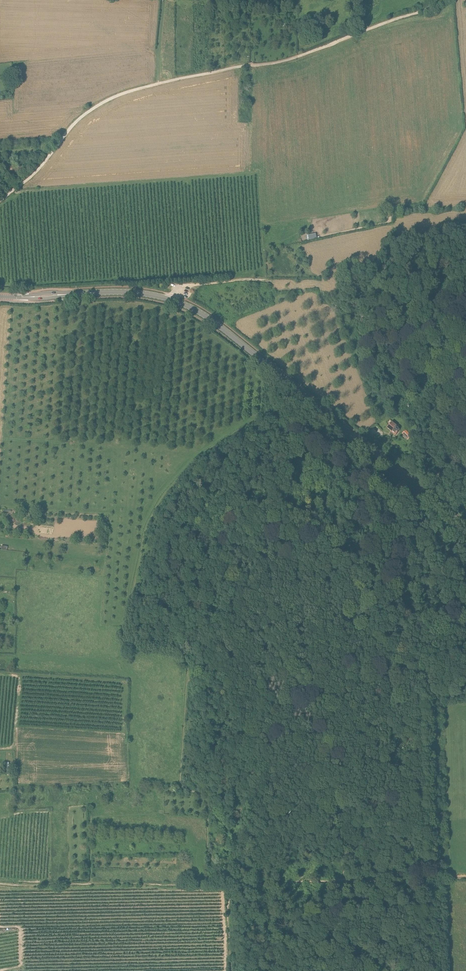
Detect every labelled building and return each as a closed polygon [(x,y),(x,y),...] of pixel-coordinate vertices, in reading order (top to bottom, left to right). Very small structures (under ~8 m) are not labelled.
[(399,430),(395,427),(396,426),(392,422),(387,428),(391,431),(391,432),(395,435),(399,430)] [(412,436),(406,430),(405,431),(402,434),(408,440),(410,437),(412,436)]
